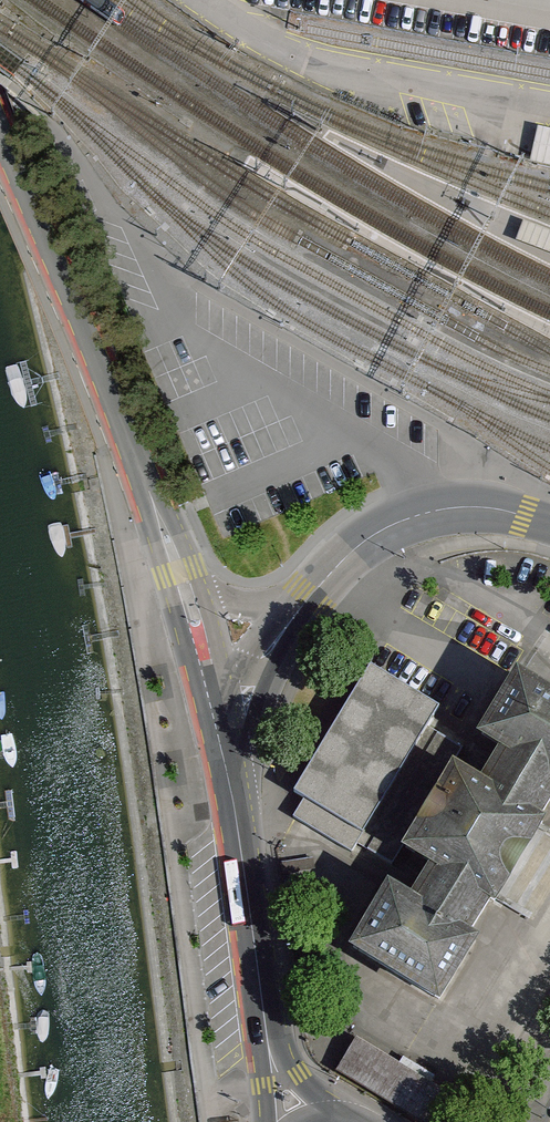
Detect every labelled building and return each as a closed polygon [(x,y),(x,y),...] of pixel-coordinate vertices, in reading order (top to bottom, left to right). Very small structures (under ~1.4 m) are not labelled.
[(538,124),(529,161),(549,165),(549,127),(538,124)] [(549,254),(549,231),(525,221),(517,241),(549,254)] [(371,666),(293,792),(304,799),(293,817),(351,852),(357,843),(392,865),(463,748),(427,726),(439,707),(371,666)] [(518,675),(481,735),(503,748),(481,785),(454,769),(406,847),(433,864),(410,901),(390,888),(353,947),(439,1000),(475,941),(468,936),(492,896),(520,913),(549,863),(549,830),(537,822),(549,801),(549,695),(518,675)] [(335,1070),(421,1121),(466,1121),(474,1108),(356,1037),(335,1070)]
